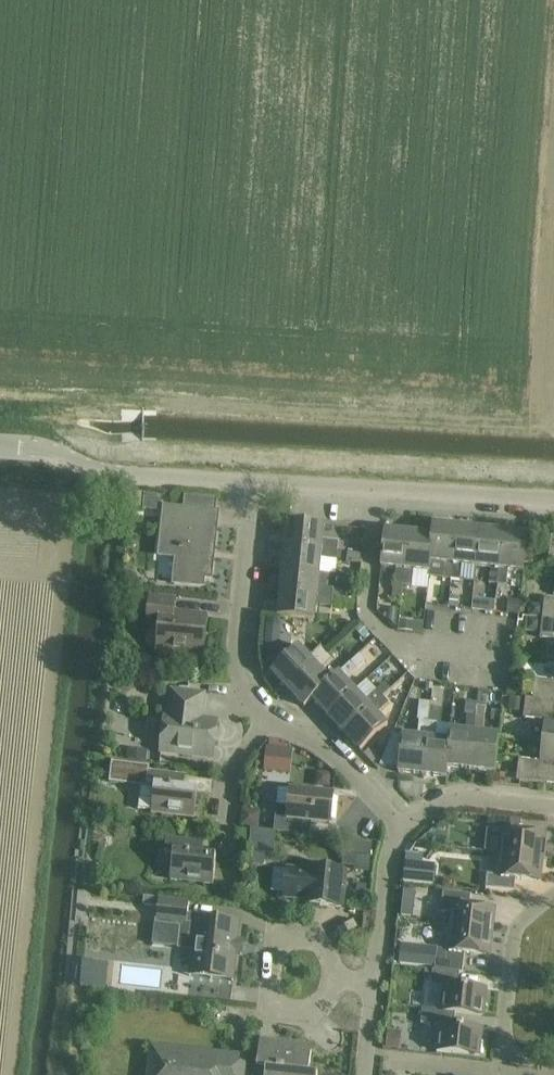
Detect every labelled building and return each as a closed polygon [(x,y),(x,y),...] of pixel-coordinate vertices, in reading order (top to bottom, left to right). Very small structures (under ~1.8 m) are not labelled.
[(129,494),(128,508),(143,510),(143,511),(160,513),(161,496),(129,494)] [(174,584),(182,585),(203,587),(204,579),(212,580),(213,566),(215,549),(217,526),(215,526),(216,515),(217,515),(217,514),(165,508),(160,556),(177,558),(174,584)] [(325,527),(289,523),(287,523),(285,547),(338,552),(339,543),(323,542),(325,527)] [(442,580),(451,581),(457,527),(433,525),(432,536),(430,563),(431,563),(444,564),(442,580)] [(481,530),(457,527),(451,581),(460,582),(462,566),(476,568),(481,530)] [(504,532),(481,530),(476,568),(491,569),(489,585),(498,586),(504,532)] [(385,531),(381,568),(396,570),(395,586),(404,586),(409,533),(385,531)] [(528,535),(504,532),(498,586),(507,587),(509,571),(524,573),(528,535)] [(432,536),(409,533),(404,586),(413,587),(414,572),(429,573),(431,563),(430,563),(432,536)] [(282,570),(320,574),(322,560),(337,561),(338,552),(285,547),(282,570)] [(347,553),(346,562),(359,563),(360,555),(347,553)] [(280,593),(333,599),(341,600),(344,600),(345,591),(319,588),(320,574),(282,570),(280,593)] [(170,589),(169,597),(196,599),(197,591),(170,589)] [(317,606),(332,608),(340,609),(341,600),(333,599),(280,593),(278,617),(315,621),(317,606)] [(157,648),(182,651),(204,653),(207,619),(174,616),(176,601),(150,598),(147,626),(159,627),(157,648)] [(451,598),(450,608),(458,608),(459,599),(451,598)] [(545,599),(542,619),(553,621),(553,600),(545,599)] [(484,601),(483,612),(484,612),(494,614),(495,614),(496,603),(484,601)] [(510,601),(509,615),(519,616),(521,602),(510,601)] [(542,619),(540,639),(553,641),(553,621),(542,619)] [(362,625),(356,630),(363,637),(369,632),(362,625)] [(265,641),(264,651),(278,652),(279,642),(265,641)] [(272,673),(288,691),(327,654),(321,647),(310,658),(299,647),(272,673)] [(327,654),(288,691),(305,708),(312,701),(312,700),(332,681),(331,681),(322,671),(333,660),(327,654)] [(312,700),(312,701),(328,717),(356,691),(346,680),(357,670),(351,663),(340,674),(339,674),(331,681),(332,681),(312,700)] [(496,669),(491,704),(509,707),(514,672),(496,669)] [(536,681),(533,700),(533,701),(553,703),(553,683),(536,681)] [(328,717),(344,734),(383,698),(377,691),(366,702),(356,691),(328,717)] [(205,696),(183,693),(172,692),(169,717),(166,716),(161,753),(213,759),(218,722),(197,720),(198,712),(201,712),(203,710),(205,696)] [(344,734),(361,752),(388,726),(378,715),(389,704),(383,698),(344,734)] [(542,743),(553,744),(553,703),(533,701),(533,700),(526,699),(523,720),(545,722),(542,743)] [(431,721),(439,722),(441,708),(432,707),(431,721)] [(478,707),(476,717),(485,718),(486,708),(478,707)] [(470,771),(476,717),(467,717),(466,732),(451,730),(449,741),(450,741),(447,768),(448,768),(470,771)] [(485,718),(476,717),(470,771),(494,774),(499,736),(484,734),(485,718)] [(399,774),(423,776),(429,723),(420,722),(418,738),(403,736),(399,770),(399,774)] [(429,723),(423,776),(447,779),(448,768),(447,768),(450,741),(449,741),(436,739),(438,724),(429,723)] [(395,735),(381,768),(399,770),(403,736),(395,735)] [(542,743),(540,764),(519,761),(517,782),(553,786),(553,744),(542,743)] [(267,749),(265,772),(291,774),(293,752),(267,749)] [(112,764),(110,784),(141,788),(138,811),(152,812),(152,814),(173,816),(195,819),(198,792),(184,790),(186,778),(176,776),(155,774),(148,773),(149,769),(112,764)] [(331,825),(334,795),(291,790),(289,808),(277,806),(274,832),(301,835),(303,822),(331,825)] [(503,832),(500,854),(543,859),(546,835),(521,833),(522,821),(494,818),(492,831),(503,832)] [(251,832),(248,866),(264,867),(265,855),(273,856),(275,834),(251,832)] [(217,858),(203,857),(204,844),(167,840),(165,855),(174,856),(171,880),(214,885),(217,858)] [(347,841),(346,859),(358,860),(358,869),(371,870),(373,844),(347,841)] [(543,859),(500,854),(498,876),(488,875),(486,888),(514,891),(516,879),(541,882),(543,859)] [(342,908),(346,872),(309,868),(309,872),(287,870),(284,898),(306,900),(306,905),(342,908)] [(356,894),(355,903),(367,904),(369,885),(359,884),(358,894),(356,894)] [(450,928),(493,933),(495,910),(470,907),(471,895),(443,892),(441,913),(452,914),(450,928)] [(144,898),(143,906),(158,908),(159,900),(144,898)] [(202,919),(188,918),(190,903),(159,900),(158,908),(156,925),(181,928),(178,950),(192,952),(190,977),(234,982),(240,923),(202,919)] [(70,923),(68,955),(78,956),(81,924),(70,923)] [(490,956),(493,933),(450,928),(448,951),(437,950),(436,963),(464,966),(465,954),(490,956)] [(420,948),(418,967),(435,969),(436,963),(437,950),(420,948)] [(444,987),(441,1012),(456,1014),(484,1017),(487,990),(458,987),(460,974),(433,971),(431,985),(444,987)] [(454,1027),(456,1014),(441,1012),(422,1010),(421,1024),(439,1026),(437,1052),(479,1056),(482,1030),(454,1027)] [(417,1030),(417,1011),(402,1011),(402,1030),(417,1030)] [(257,1069),(266,1070),(265,1074),(318,1074),(309,1073),(312,1053),(285,1049),(286,1045),(260,1042),(257,1069)] [(245,1059),(153,1048),(150,1074),(243,1074),(245,1059)]
